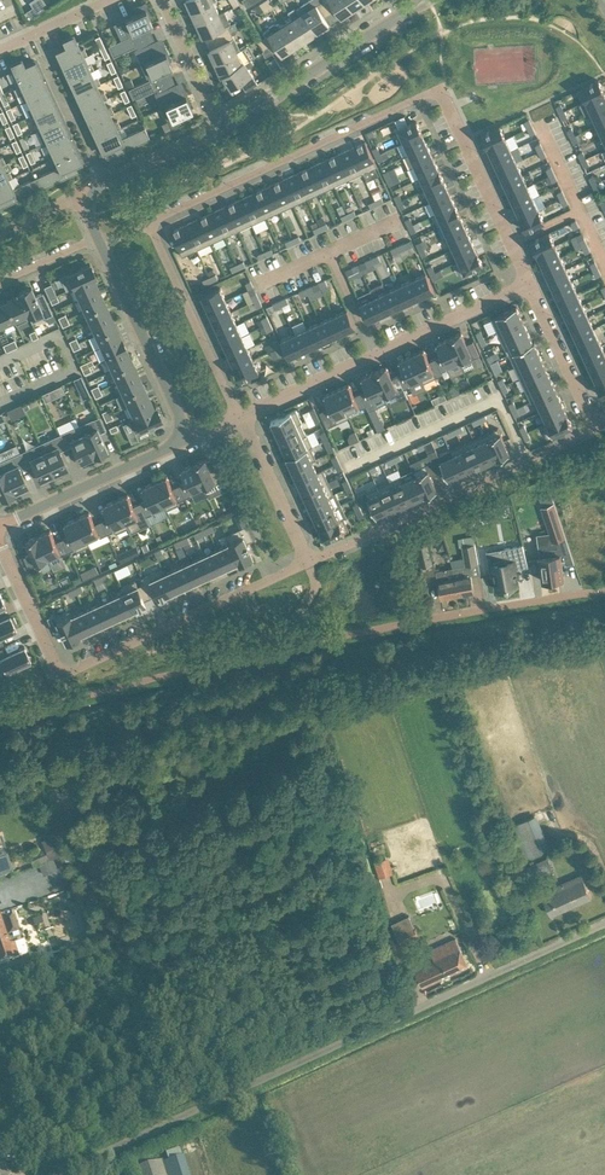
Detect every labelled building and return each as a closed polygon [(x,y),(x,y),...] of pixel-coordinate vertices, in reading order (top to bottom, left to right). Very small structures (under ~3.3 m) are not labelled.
[(214,1),(216,0),(187,0),(192,11),(214,1)] [(266,12),(270,9),(265,0),(260,3),(266,12)] [(270,9),(275,6),(271,0),(265,0),(270,9)] [(330,12),(323,0),(309,0),(301,5),(318,32),(330,24),(324,16),(330,12)] [(330,12),(336,8),(342,16),(354,9),(348,0),(323,0),(330,12)] [(354,9),(354,8),(353,7),(364,0),(348,0),(354,9)] [(198,23),(219,13),(214,1),(192,11),(198,23)] [(138,38),(151,32),(148,24),(152,22),(149,17),(152,16),(151,15),(150,16),(144,3),(134,8),(134,6),(133,7),(136,13),(121,20),(127,34),(128,33),(129,36),(136,33),(138,38)] [(29,18),(40,11),(36,5),(24,12),(29,18)] [(306,39),(318,32),(301,5),(300,7),(298,9),(295,8),(289,12),(292,18),(306,39)] [(219,13),(198,23),(204,36),(213,32),(216,38),(231,31),(228,25),(228,24),(231,23),(225,11),(219,13)] [(294,46),(306,39),(292,18),(281,25),(294,46)] [(294,46),(281,25),(279,23),(277,24),(273,24),(270,26),(269,29),(266,31),(266,32),(264,33),(266,36),(269,34),(279,48),(282,54),(294,46)] [(216,62),(237,52),(240,50),(231,31),(216,38),(219,45),(210,49),(216,62)] [(141,64),(166,52),(162,42),(157,44),(151,32),(138,38),(136,33),(129,36),(108,45),(113,56),(134,46),(135,49),(134,49),(141,64)] [(81,49),(77,41),(74,34),(62,39),(65,46),(55,50),(57,56),(58,55),(63,64),(61,65),(62,65),(87,53),(84,47),(81,49)] [(265,50),(263,51),(266,56),(279,48),(269,34),(266,36),(263,38),(269,47),(265,50)] [(100,48),(104,46),(99,35),(95,37),(100,48)] [(265,50),(269,47),(263,38),(259,41),(265,50)] [(105,58),(109,56),(104,46),(100,48),(105,58)] [(224,74),(249,59),(242,48),(240,50),(237,52),(216,62),(217,62),(224,74)] [(158,81),(171,75),(167,67),(172,66),(169,60),(172,59),(171,58),(170,59),(166,52),(141,64),(147,77),(148,76),(149,79),(155,76),(158,81)] [(68,80),(94,68),(91,61),(87,63),(84,56),(88,54),(87,53),(62,65),(64,70),(65,70),(69,79),(68,79),(68,80)] [(25,64),(22,58),(10,63),(17,78),(13,80),(16,86),(42,75),(41,74),(40,74),(36,65),(37,65),(35,60),(25,64)] [(249,59),(224,74),(232,86),(240,81),(246,90),(258,83),(248,67),(254,63),(251,58),(249,59)] [(111,73),(116,71),(111,60),(106,62),(111,73)] [(75,94),(101,82),(98,76),(94,78),(90,70),(94,69),(94,68),(68,80),(71,85),(72,84),(76,93),(75,94)] [(23,101),(48,89),(48,88),(47,89),(43,80),(44,79),(42,75),(16,86),(16,87),(20,85),(24,93),(20,94),(23,101)] [(118,87),(122,85),(118,75),(113,77),(118,87)] [(161,107),(187,95),(182,85),(177,87),(176,85),(171,75),(158,81),(155,76),(149,79),(128,88),(133,99),(154,90),(155,92),(154,93),(161,107)] [(604,92),(599,79),(580,88),(586,100),(604,92)] [(82,109),(107,97),(104,90),(100,92),(97,85),(101,83),(101,82),(75,94),(77,99),(78,99),(83,107),(82,108),(82,109)] [(30,115),(55,104),(55,103),(54,103),(50,94),(51,94),(48,89),(23,101),(27,99),(30,107),(27,109),(30,115)] [(125,102),(129,99),(124,89),(120,91),(125,102)] [(4,105),(8,103),(4,92),(0,94),(0,96),(4,105)] [(604,92),(586,100),(592,112),(604,106),(604,93),(604,92)] [(191,120),(192,119),(188,111),(192,109),(189,103),(192,102),(191,102),(190,102),(187,95),(161,107),(167,120),(168,120),(172,128),(191,119),(191,120)] [(89,123),(114,111),(111,105),(107,107),(104,99),(107,97),(82,109),(84,114),(85,113),(89,122),(88,122),(89,123)] [(131,116),(136,114),(131,103),(127,106),(131,116)] [(36,130),(62,118),(61,117),(60,118),(56,109),(57,108),(55,104),(30,115),(30,116),(34,114),(37,121),(33,123),(36,130)] [(592,112),(597,124),(604,120),(604,106),(592,112)] [(6,109),(11,119),(15,117),(10,107),(6,109)] [(95,138),(120,126),(118,119),(114,121),(110,114),(114,112),(114,111),(89,123),(91,128),(92,127),(96,136),(95,137),(95,138)] [(43,144),(68,132),(67,132),(63,123),(64,123),(62,118),(36,130),(43,144)] [(13,123),(17,134),(22,132),(17,121),(13,123)] [(405,142),(423,134),(417,121),(398,129),(400,132),(405,142)] [(505,136),(500,124),(481,132),(487,145),(505,136)] [(10,137),(14,135),(9,125),(5,127),(10,137)] [(107,158),(150,138),(145,127),(121,138),(117,128),(121,126),(120,126),(95,138),(97,142),(99,142),(106,159),(107,159),(107,158)] [(50,159),(75,147),(75,146),(74,147),(70,138),(71,137),(68,132),(43,144),(43,145),(47,143),(51,150),(47,152),(50,159)] [(410,154),(413,153),(428,146),(428,145),(423,134),(405,142),(406,146),(410,154)] [(19,138),(24,148),(28,146),(24,136),(19,138)] [(505,136),(487,145),(492,157),(511,148),(505,136)] [(16,152),(21,150),(16,139),(11,141),(16,152)] [(363,172),(377,166),(365,141),(358,144),(351,147),(351,148),(356,159),(363,172)] [(410,154),(404,157),(409,167),(415,165),(415,166),(434,157),(428,145),(428,146),(413,153),(410,154)] [(84,169),(76,152),(77,152),(75,147),(50,159),(54,157),(58,167),(36,177),(41,189),(83,169),(84,169)] [(349,179),(363,172),(356,159),(351,148),(351,147),(337,154),(340,159),(349,179)] [(511,148),(492,157),(498,169),(516,160),(511,148)] [(26,152),(31,163),(35,161),(30,150),(26,152)] [(23,166),(28,164),(23,154),(18,156),(23,166)] [(335,185),(349,179),(340,159),(337,154),(323,160),(325,165),(335,185)] [(415,166),(408,169),(413,180),(420,176),(421,178),(439,169),(434,157),(415,166)] [(321,192),(335,185),(325,165),(323,160),(310,166),(311,170),(321,192)] [(516,160),(498,169),(503,180),(522,172),(516,160)] [(12,176),(9,170),(12,168),(8,161),(5,162),(5,161),(0,164),(0,182),(12,176)] [(307,198),(321,192),(311,170),(310,166),(296,173),(296,174),(300,182),(303,189),(307,198)] [(386,171),(384,172),(387,178),(391,176),(397,173),(394,167),(388,170),(386,171)] [(426,189),(445,181),(439,169),(421,178),(423,182),(426,189)] [(522,172),(503,180),(509,192),(527,184),(522,172)] [(293,204),(307,198),(303,189),(300,182),(296,174),(296,173),(282,179),(283,182),(293,204)] [(36,177),(13,188),(8,178),(12,177),(12,176),(0,182),(0,208),(41,189),(36,177)] [(280,211),(293,204),(283,182),(282,179),(268,186),(271,191),(280,211)] [(432,201),(450,193),(445,181),(426,189),(429,195),(432,201)] [(379,184),(370,188),(373,195),(377,193),(380,192),(382,190),(379,184)] [(527,184),(509,192),(514,204),(533,196),(527,184)] [(266,217),(280,211),(271,191),(268,186),(254,192),(257,198),(266,217)] [(252,223),(266,217),(257,198),(254,192),(241,198),(243,205),(252,223)] [(432,201),(425,204),(430,215),(437,212),(437,213),(456,205),(450,193),(432,201)] [(533,196),(514,204),(520,216),(538,207),(533,196)] [(238,230),(252,223),(243,205),(241,198),(227,205),(229,210),(238,230)] [(224,236),(238,230),(229,210),(227,205),(213,211),(214,215),(224,236)] [(443,225),(461,216),(456,205),(437,213),(439,216),(443,225)] [(520,216),(525,228),(544,220),(538,207),(520,216)] [(211,243),(224,236),(214,215),(213,211),(199,218),(200,220),(211,243)] [(448,237),(467,228),(461,216),(443,225),(445,230),(448,237)] [(197,249),(211,243),(200,220),(199,218),(185,224),(187,227),(197,249)] [(183,256),(197,249),(187,227),(185,224),(171,230),(175,238),(183,256)] [(454,249),(472,240),(467,228),(448,237),(451,242),(454,249)] [(555,244),(549,232),(531,240),(537,253),(555,244)] [(459,260),(478,252),(472,240),(454,249),(456,252),(459,260)] [(555,244),(537,253),(542,265),(561,256),(555,244)] [(465,272),(483,264),(478,252),(459,260),(461,265),(465,272)] [(566,268),(561,256),(542,265),(548,277),(566,268)] [(74,286),(96,276),(90,263),(68,273),(74,286)] [(566,268),(548,277),(553,288),(571,280),(566,268)] [(420,296),(434,290),(426,272),(412,279),(420,296)] [(79,298),(99,289),(94,278),(96,277),(96,276),(74,286),(79,298)] [(407,302),(420,296),(412,279),(399,285),(407,302)] [(571,280),(553,288),(559,300),(577,292),(571,280)] [(50,298),(57,295),(51,282),(44,286),(50,298)] [(383,283),(370,289),(370,290),(381,314),(394,308),(386,291),(383,283)] [(394,308),(407,302),(399,285),(386,291),(394,308)] [(18,292),(29,318),(30,317),(28,314),(41,309),(45,317),(53,313),(43,292),(35,295),(31,286),(18,292)] [(208,308),(226,300),(220,287),(202,295),(204,300),(208,308)] [(85,310),(104,301),(99,289),(79,298),(85,310)] [(370,290),(357,296),(368,320),(381,314),(370,290)] [(29,318),(18,292),(17,293),(18,295),(6,301),(16,324),(29,318)] [(577,292),(559,300),(564,312),(582,304),(577,292)] [(214,320),(232,312),(226,300),(208,308),(210,312),(214,320)] [(6,301),(0,303),(0,323),(1,324),(13,318),(16,324),(6,301)] [(90,322),(110,313),(104,301),(85,310),(90,322)] [(582,304),(564,312),(569,324),(588,315),(582,304)] [(522,318),(517,306),(491,318),(492,319),(497,330),(522,318)] [(341,333),(355,326),(347,309),(333,315),(334,318),(341,333)] [(219,332),(237,324),(232,312),(214,320),(214,322),(219,332)] [(96,334),(115,325),(110,313),(90,322),(96,334)] [(328,339),(341,333),(334,318),(333,315),(320,321),(322,325),(328,339)] [(588,315),(569,324),(575,336),(593,327),(588,315)] [(528,330),(522,318),(497,330),(502,342),(528,330)] [(237,324),(219,332),(220,334),(224,344),(243,335),(242,334),(250,331),(245,320),(237,324)] [(315,345),(328,339),(322,325),(320,321),(307,327),(310,334),(315,345)] [(101,345),(121,337),(115,325),(96,334),(101,345)] [(302,351),(315,345),(310,334),(307,327),(294,333),(296,336),(302,351)] [(593,327),(575,336),(580,348),(599,339),(593,327)] [(29,332),(32,339),(38,336),(35,329),(29,332)] [(508,354),(535,342),(534,341),(533,342),(533,341),(528,330),(502,342),(508,354)] [(480,355),(473,340),(467,343),(461,331),(450,336),(462,363),(480,355)] [(290,357),(302,351),(296,336),(294,333),(281,339),(284,344),(290,357)] [(230,356),(248,347),(243,335),(224,344),(226,347),(230,356)] [(462,363),(450,336),(436,342),(442,355),(436,357),(442,370),(460,362),(460,364),(462,363)] [(71,345),(78,342),(76,337),(69,340),(71,345)] [(107,357),(126,348),(121,337),(101,345),(107,357)] [(9,341),(12,348),(17,346),(14,339),(9,341)] [(599,339),(580,348),(586,359),(604,351),(599,339)] [(12,348),(9,341),(3,344),(6,351),(12,348)] [(540,353),(535,342),(508,354),(509,354),(515,365),(540,353)] [(235,368),(254,359),(248,347),(230,356),(231,359),(235,368)] [(112,369),(132,360),(126,348),(107,357),(112,369)] [(442,370),(436,357),(429,360),(424,348),(412,354),(425,382),(443,373),(442,371),(442,370)] [(586,359),(591,371),(604,365),(604,352),(604,351),(586,359)] [(545,365),(540,353),(515,365),(520,377),(545,365)] [(425,382),(412,354),(399,360),(405,372),(398,375),(404,388),(422,380),(424,382),(425,382)] [(503,370),(498,358),(495,360),(490,362),(496,373),(503,370)] [(241,379),(259,371),(254,359),(235,368),(237,371),(241,379)] [(118,381),(137,372),(132,360),(112,369),(118,381)] [(551,377),(545,365),(520,377),(525,389),(551,377)] [(591,371),(597,383),(604,379),(604,365),(591,371)] [(404,388),(398,375),(392,378),(386,366),(373,372),(385,397),(404,388)] [(137,372),(118,381),(123,393),(143,384),(137,372)] [(367,389),(361,392),(367,405),(369,410),(377,406),(385,403),(387,402),(385,397),(373,372),(362,377),(367,389)] [(81,375),(73,378),(77,386),(84,382),(81,375)] [(556,389),(551,377),(525,389),(531,401),(556,389)] [(603,396),(604,394),(604,379),(597,383),(603,396)] [(367,405),(361,392),(355,395),(349,383),(337,388),(348,411),(359,406),(360,408),(367,405)] [(65,392),(61,384),(48,390),(52,398),(65,392)] [(129,405),(148,396),(143,384),(123,393),(129,405)] [(457,385),(450,388),(453,396),(461,392),(457,385)] [(330,407),(320,411),(327,427),(337,422),(348,417),(350,416),(348,411),(337,388),(335,389),(324,394),(330,407)] [(562,401),(556,389),(531,401),(536,399),(542,410),(562,401)] [(129,419),(156,406),(153,407),(148,396),(129,405),(134,416),(128,419),(129,419)] [(438,396),(432,398),(435,404),(440,402),(438,396)] [(542,424),(567,413),(562,401),(542,410),(547,421),(541,424),(542,424)] [(20,403),(6,408),(10,417),(23,412),(20,403)] [(525,404),(517,407),(520,413),(528,410),(525,404)] [(156,406),(129,419),(129,421),(135,432),(138,440),(154,432),(151,425),(162,419),(156,406)] [(313,416),(319,414),(315,407),(310,409),(313,416)] [(296,409),(271,420),(277,433),(302,421),(296,409)] [(573,425),(567,413),(542,424),(548,437),(573,425)] [(319,414),(313,416),(316,423),(322,420),(319,414)] [(80,424),(79,424),(94,455),(107,449),(99,432),(106,429),(100,415),(92,419),(92,418),(82,423),(80,424)] [(302,421),(277,433),(282,445),(307,433),(306,433),(301,423),(302,422),(302,421)] [(94,455),(79,424),(60,433),(66,448),(73,445),(80,461),(94,455)] [(510,453),(498,427),(486,433),(497,458),(510,453)] [(324,440),(329,437),(326,430),(321,433),(324,440)] [(54,473),(67,467),(59,451),(66,448),(60,433),(40,442),(54,473)] [(307,433),(282,445),(288,456),(287,456),(287,457),(313,445),(307,433)] [(497,458),(486,433),(474,438),(486,464),(497,458)] [(486,464),(474,438),(462,444),(474,469),(486,464)] [(54,473),(40,442),(20,452),(26,466),(33,463),(41,479),(54,473)] [(0,451),(0,461),(14,491),(27,485),(20,469),(26,466),(20,452),(16,444),(0,451)] [(474,469),(462,444),(450,449),(462,475),(474,469)] [(313,445),(287,457),(293,469),(316,458),(311,447),(313,446),(313,445)] [(436,448),(428,452),(438,473),(439,473),(437,470),(444,467),(450,480),(462,475),(450,449),(439,455),(436,448)] [(426,464),(413,470),(425,495),(438,489),(432,476),(438,473),(428,452),(432,461),(426,464)] [(225,479),(219,466),(211,469),(206,457),(193,463),(205,488),(225,479)] [(316,458),(293,469),(298,481),(317,472),(317,471),(312,460),(316,459),(316,458)] [(8,497),(7,495),(14,491),(1,463),(0,461),(0,496),(1,498),(2,500),(8,497)] [(205,488),(193,463),(181,469),(187,481),(180,484),(186,497),(193,494),(192,491),(203,486),(205,489),(205,488)] [(317,472),(298,481),(303,492),(328,481),(323,470),(318,472),(317,472)] [(425,495),(413,470),(415,475),(405,480),(402,475),(401,475),(413,500),(425,495)] [(186,497),(180,484),(178,485),(173,487),(167,475),(155,481),(167,509),(180,503),(179,500),(186,497)] [(413,500),(401,475),(390,480),(401,506),(413,500)] [(401,506),(390,480),(378,486),(389,511),(401,506)] [(167,509),(155,481),(142,487),(148,499),(141,502),(147,515),(166,506),(167,509)] [(328,481),(303,492),(309,504),(334,493),(328,481)] [(389,511),(378,486),(366,492),(365,491),(359,494),(365,507),(371,504),(377,517),(389,511)] [(128,493),(116,499),(129,527),(132,533),(137,530),(151,524),(148,518),(147,515),(141,502),(134,505),(128,493)] [(334,493),(309,504),(314,516),(334,507),(329,496),(334,494),(334,493)] [(129,527),(116,499),(103,505),(109,517),(102,520),(108,534),(115,531),(116,532),(129,527)] [(556,542),(538,545),(543,580),(559,578),(564,577),(562,563),(565,562),(565,563),(575,562),(555,502),(543,506),(551,532),(553,540),(556,539),(556,542)] [(334,507),(314,516),(320,528),(344,517),(343,516),(339,518),(334,507)] [(357,511),(360,518),(365,515),(362,508),(361,509),(357,511)] [(89,511),(77,517),(90,545),(91,548),(95,546),(104,542),(101,537),(108,534),(102,520),(95,523),(89,511)] [(90,545),(77,517),(65,523),(70,535),(63,538),(69,551),(76,548),(77,550),(90,545)] [(344,517),(320,528),(325,541),(349,529),(344,517)] [(247,542),(253,539),(247,525),(244,526),(240,528),(247,542)] [(240,562),(249,558),(253,556),(247,542),(240,528),(227,534),(240,562)] [(51,529),(38,535),(50,560),(54,569),(64,564),(60,555),(69,551),(63,538),(56,541),(51,529)] [(240,562),(227,534),(226,534),(230,543),(217,548),(220,554),(226,567),(239,562),(240,562)] [(421,565),(433,562),(426,534),(415,539),(421,565)] [(50,560),(38,535),(26,541),(31,553),(24,556),(30,569),(50,560)] [(453,567),(458,594),(475,591),(474,591),(470,564),(479,563),(475,543),(462,545),(466,564),(453,567)] [(137,544),(117,554),(121,562),(141,553),(137,544)] [(504,558),(488,560),(491,576),(492,576),(491,574),(494,574),(497,588),(506,586),(506,587),(509,586),(518,584),(514,564),(526,562),(528,566),(523,544),(502,548),(504,558)] [(213,573),(226,567),(220,554),(217,548),(204,555),(206,558),(213,573)] [(200,579),(213,573),(206,558),(204,555),(191,561),(193,564),(200,579)] [(187,586),(200,579),(193,564),(191,561),(178,567),(179,569),(187,586)] [(96,565),(90,568),(93,574),(99,572),(96,565)] [(458,594),(453,567),(440,569),(439,566),(436,567),(441,597),(441,598),(458,594)] [(174,592),(162,567),(142,577),(143,579),(145,582),(151,579),(158,594),(160,598),(174,592)] [(179,569),(178,567),(165,572),(165,571),(163,567),(162,567),(174,592),(187,586),(179,569)] [(151,597),(158,594),(151,579),(145,582),(148,589),(151,597)] [(133,610),(147,604),(145,600),(140,589),(138,585),(137,582),(136,580),(122,586),(133,610)] [(145,600),(151,597),(148,589),(145,582),(138,585),(140,589),(145,600)] [(120,616),(133,610),(122,586),(121,586),(124,592),(111,597),(113,602),(120,616)] [(107,622),(120,616),(113,602),(111,597),(98,604),(100,607),(107,622)] [(94,628),(107,622),(100,607),(98,604),(85,610),(87,614),(94,628)] [(67,642),(81,636),(69,610),(56,616),(61,628),(67,642)] [(94,628),(87,614),(85,610),(72,615),(70,610),(69,610),(81,636),(82,635),(81,634),(94,628)] [(54,631),(61,628),(56,616),(55,613),(48,617),(49,620),(54,631)] [(16,628),(15,625),(17,624),(14,617),(11,618),(10,614),(0,619),(0,636),(16,628)] [(0,648),(0,671),(1,673),(12,668),(13,670),(25,665),(24,662),(31,659),(24,645),(5,654),(2,647),(0,648)] [(525,857),(548,847),(535,813),(511,823),(525,857)] [(57,833),(43,839),(51,858),(65,852),(57,833)] [(384,858),(375,861),(380,877),(389,874),(393,873),(388,856),(384,858)] [(13,874),(8,860),(8,858),(0,860),(0,880),(13,874)] [(549,858),(524,869),(529,880),(554,870),(549,858)] [(552,914),(592,896),(581,873),(558,883),(560,888),(543,895),(552,914)] [(75,890),(67,892),(69,898),(78,899),(75,890)] [(398,935),(414,926),(408,915),(392,923),(398,935)] [(19,932),(14,916),(3,920),(8,936),(19,932)] [(19,957),(15,943),(9,944),(0,917),(0,964),(19,957)] [(415,928),(398,936),(401,943),(419,935),(415,928)] [(435,958),(404,972),(410,986),(421,981),(423,985),(468,964),(456,938),(430,949),(435,958)] [(132,1170),(134,1174),(189,1174),(183,1156),(163,1162),(162,1160),(132,1170)]
